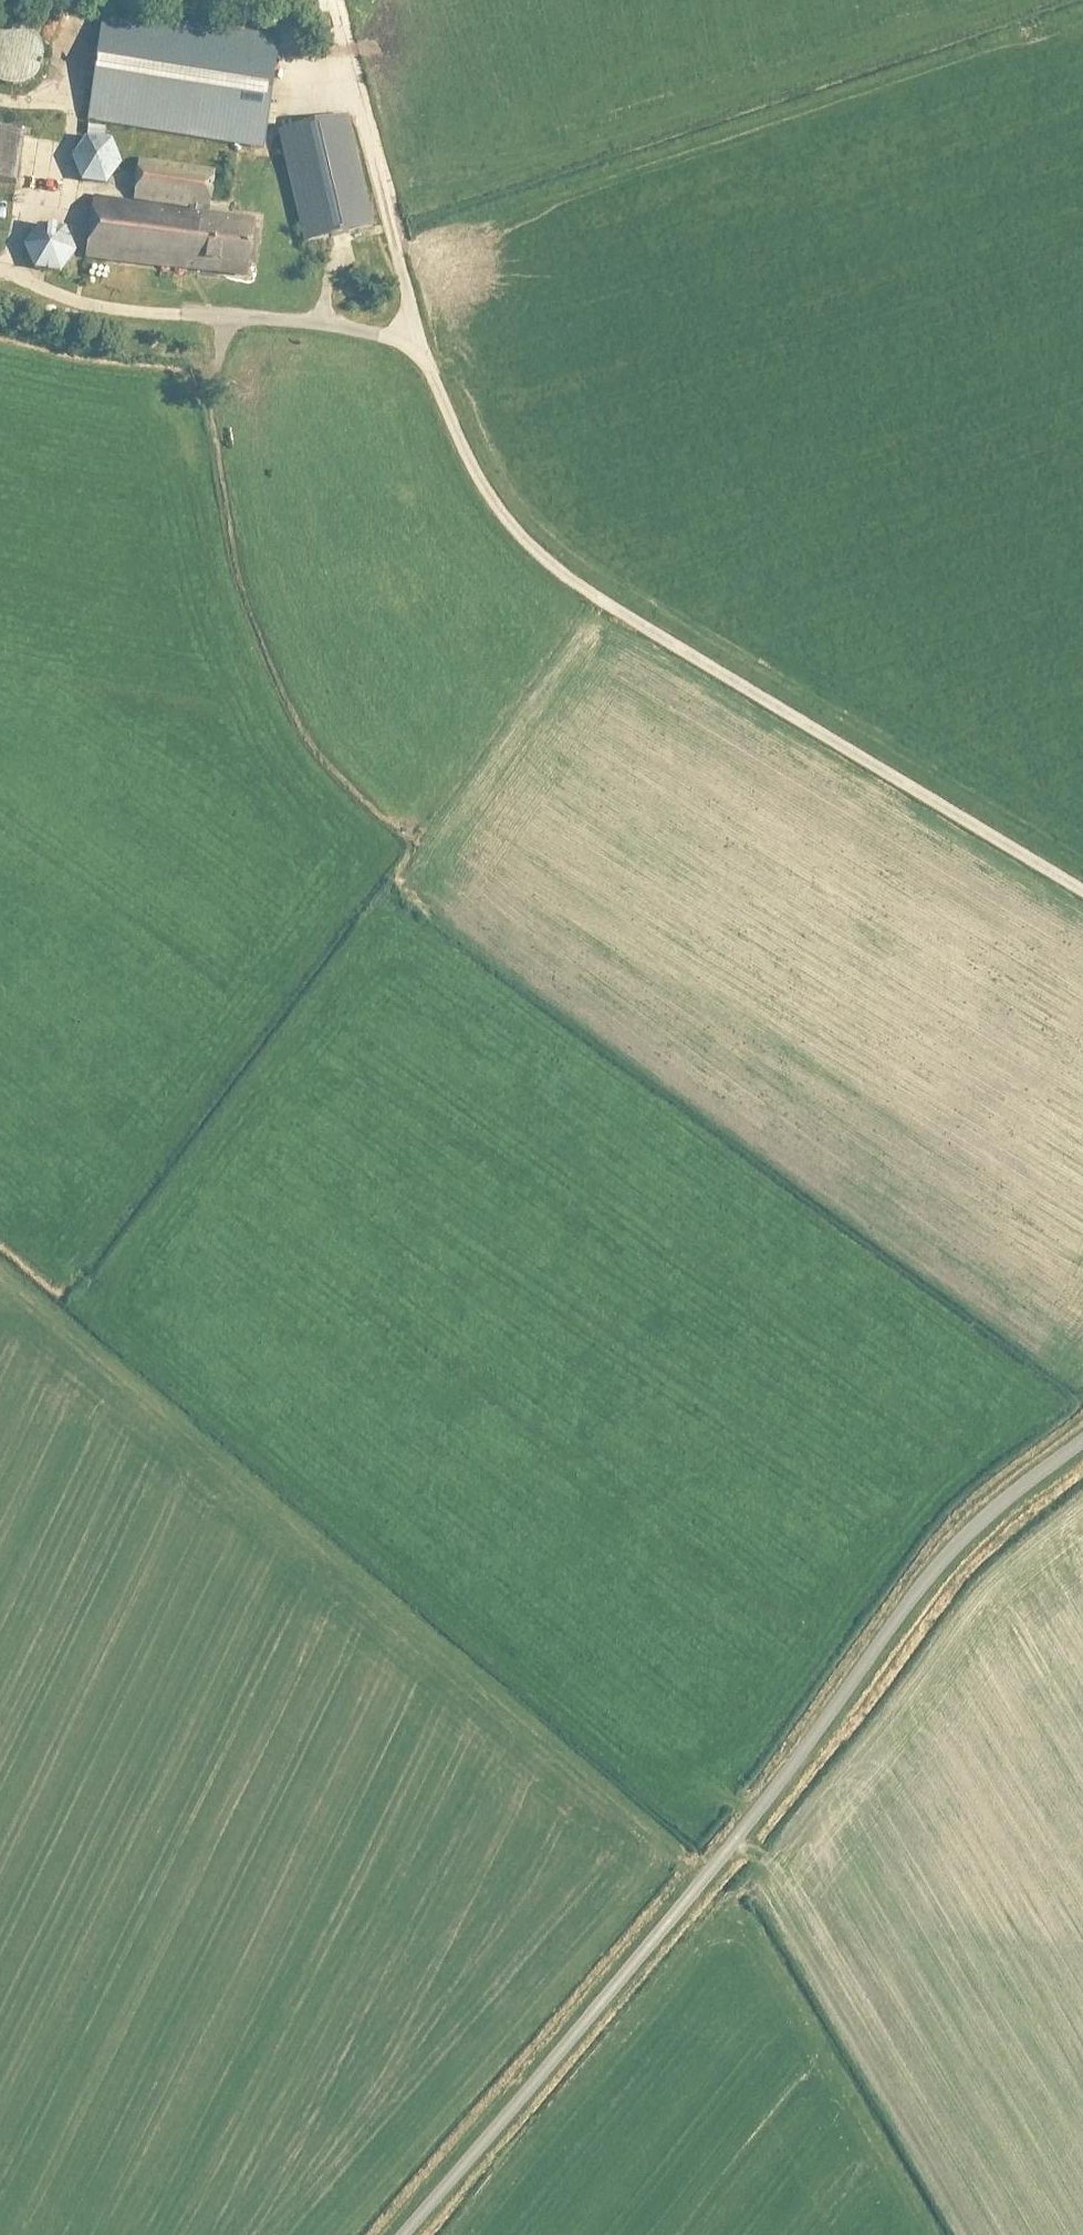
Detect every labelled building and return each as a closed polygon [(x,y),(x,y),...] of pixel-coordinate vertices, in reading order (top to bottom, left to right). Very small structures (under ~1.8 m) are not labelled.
[(104,12),(87,121),(263,148),(279,38),(104,12)] [(371,228),(346,118),(279,133),(305,242),(371,228)] [(22,136),(0,133),(0,183),(15,185),(22,136)] [(110,182),(111,153),(80,152),(79,181),(110,182)] [(132,204),(94,199),(86,256),(244,277),(251,221),(208,215),(213,172),(137,162),(132,204)] [(62,224),(22,238),(32,269),(73,255),(62,224)]
